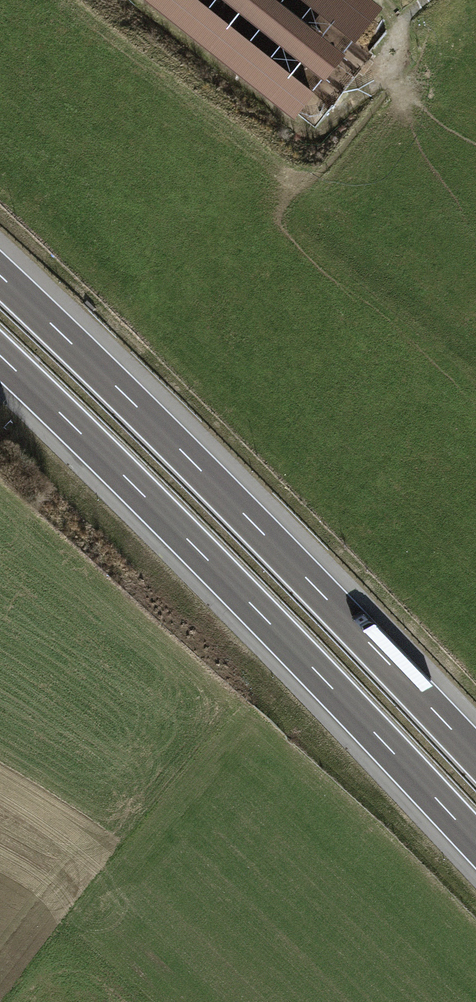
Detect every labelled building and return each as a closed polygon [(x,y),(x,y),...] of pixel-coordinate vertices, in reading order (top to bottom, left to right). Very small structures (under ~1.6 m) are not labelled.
[(383,0),(148,0),(299,112),(383,0)]
